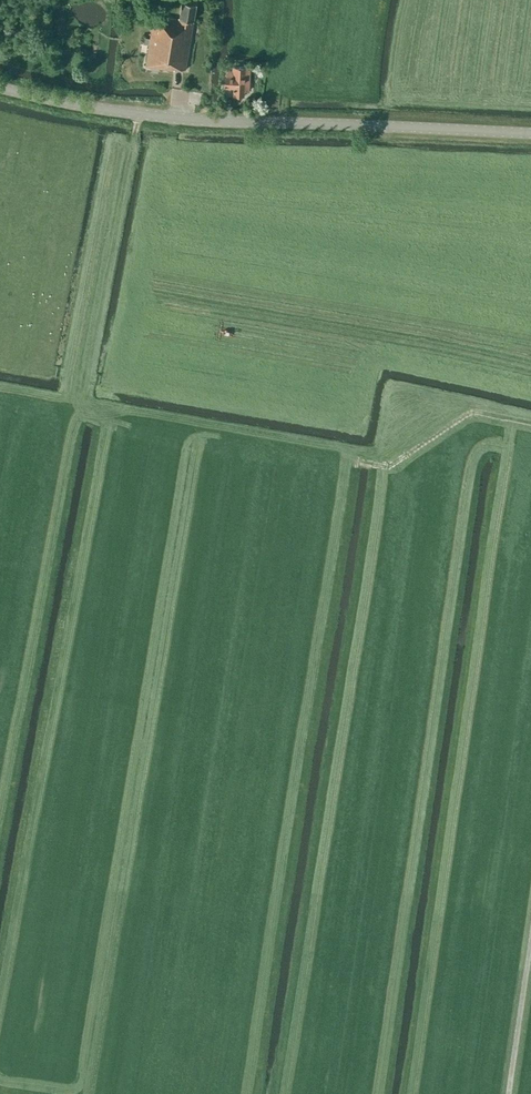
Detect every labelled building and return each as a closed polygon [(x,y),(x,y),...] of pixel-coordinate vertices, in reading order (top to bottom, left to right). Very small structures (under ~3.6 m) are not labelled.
[(174,67),(185,69),(196,2),(182,0),(179,19),(154,15),(150,39),(145,38),(145,42),(149,43),(145,65),(174,70),(174,67)] [(57,22),(55,29),(63,31),(65,25),(57,22)] [(244,90),(249,90),(250,67),(232,66),(232,70),(226,69),(225,87),(233,88),(233,94),(244,95),(244,90)]
